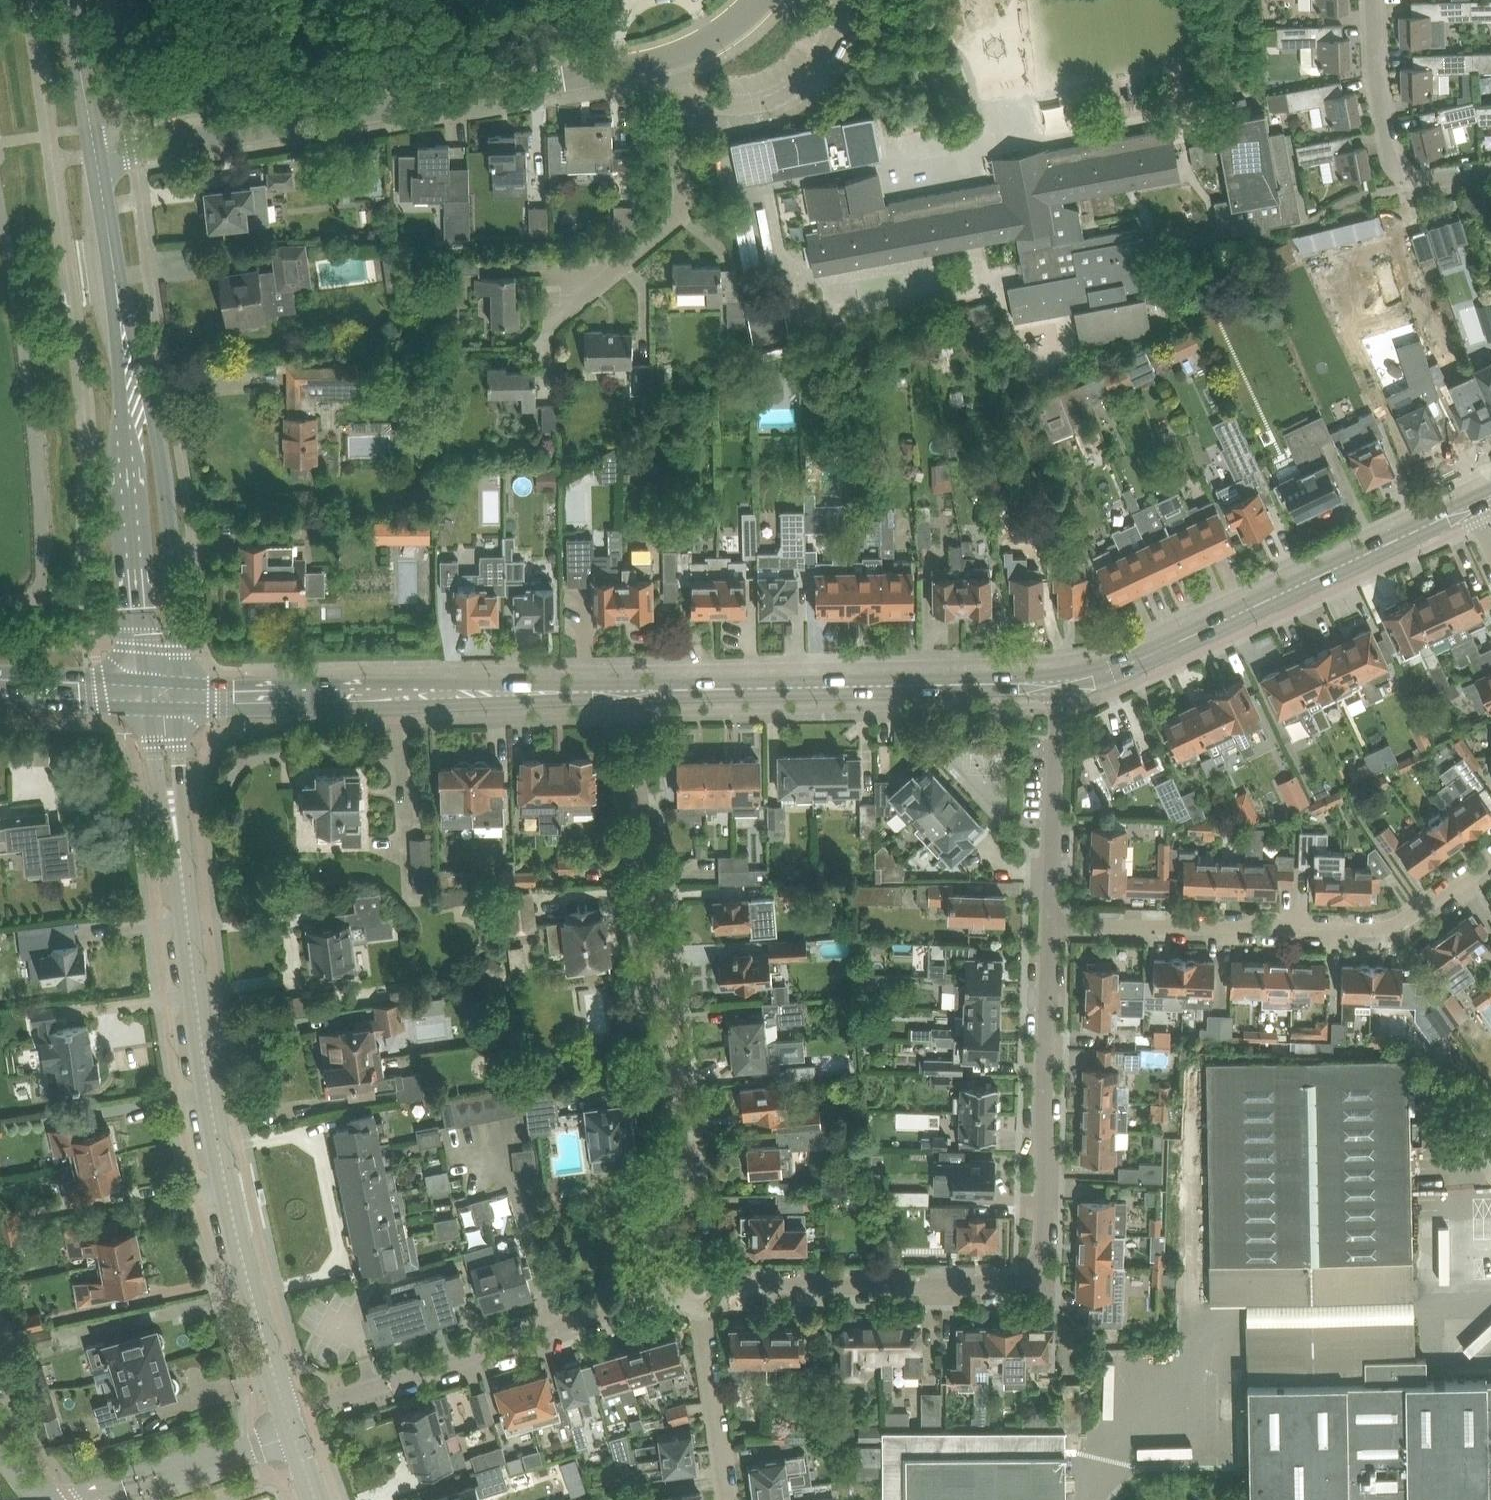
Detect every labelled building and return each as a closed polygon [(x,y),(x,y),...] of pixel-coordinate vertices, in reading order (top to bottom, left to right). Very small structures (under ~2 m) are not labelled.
[(628,0),(614,0),(612,12),(626,15),(628,0)] [(1309,9),(1316,9),(1316,13),(1318,13),(1326,13),(1346,12),(1346,0),(1308,0),(1309,9)] [(1410,15),(1398,16),(1399,46),(1445,44),(1444,21),(1469,20),(1469,0),(1409,2),(1410,15)] [(1469,0),(1469,20),(1490,19),(1490,0),(1480,0),(1469,0)] [(1341,25),(1321,26),(1275,27),(1276,47),(1310,46),(1310,65),(1318,65),(1318,69),(1348,68),(1347,38),(1341,38),(1341,25)] [(1471,53),(1472,72),(1490,72),(1490,52),(1471,53)] [(1438,74),(1472,72),(1471,53),(1411,55),(1412,68),(1400,68),(1401,98),(1431,97),(1431,93),(1438,93),(1438,74)] [(1320,85),(1284,91),(1288,111),(1310,107),(1314,125),(1329,123),(1329,127),(1339,125),(1359,121),(1353,92),(1342,94),(1339,81),(1320,85)] [(1287,105),(1284,91),(1275,93),(1269,94),(1272,112),(1274,113),(1288,111),(1287,105)] [(1448,127),(1476,120),(1474,106),(1473,101),(1418,114),(1421,127),(1410,129),(1417,158),(1446,151),(1445,147),(1452,146),(1448,127)] [(1474,106),(1476,120),(1477,125),(1490,124),(1490,105),(1474,106)] [(1300,220),(1286,144),(1284,132),(1268,135),(1264,113),(1215,122),(1218,139),(1190,145),(1194,166),(1223,160),(1230,197),(1214,200),(1221,234),(1300,220)] [(879,131),(876,114),(732,142),(733,146),(741,186),(885,159),(879,131)] [(550,133),(549,133),(550,181),(552,181),(551,172),(568,171),(568,172),(569,172),(569,169),(613,168),(611,121),(596,122),(596,124),(568,125),(568,123),(566,123),(567,134),(550,135),(550,133)] [(1014,320),(1074,309),(1081,345),(1152,332),(1145,295),(1141,296),(1140,286),(1143,286),(1141,275),(1151,273),(1149,264),(1144,236),(1148,235),(1144,218),(1117,223),(1119,230),(1084,237),(1079,209),(1063,205),(1062,198),(1177,177),(1172,149),(1170,138),(1168,127),(1147,131),(1048,149),(992,159),(995,175),(1000,174),(1001,180),(997,180),(997,181),(890,201),(890,203),(884,205),(878,172),(845,178),(846,182),(838,183),(838,180),(805,185),(811,218),(816,217),(819,230),(810,232),(817,270),(1016,234),(1025,283),(1008,286),(1014,320)] [(526,149),(529,149),(529,133),(533,132),(533,131),(515,132),(515,135),(489,136),(489,151),(492,151),(494,181),(527,180),(526,149)] [(1328,160),(1332,178),(1339,177),(1340,181),(1369,176),(1363,146),(1352,149),(1349,136),(1294,146),(1298,165),(1328,160)] [(419,155),(399,155),(399,157),(400,157),(400,179),(419,179),(419,193),(445,193),(445,179),(449,179),(449,172),(449,146),(436,146),(419,146),(419,150),(419,155)] [(268,172),(270,186),(294,183),(292,169),(268,172)] [(269,222),(264,186),(252,187),(252,188),(239,189),(224,190),(224,191),(208,193),(210,213),(208,217),(209,222),(211,224),(212,228),(269,222)] [(1487,209),(1483,191),(1460,197),(1463,214),(1487,209)] [(470,238),(470,213),(469,194),(453,194),(453,198),(447,198),(448,238),(470,238)] [(778,204),(760,206),(767,270),(784,268),(778,204)] [(636,206),(615,207),(616,235),(637,235),(636,206)] [(530,207),(530,218),(531,238),(551,238),(550,207),(530,207)] [(1463,261),(1449,222),(1429,228),(1442,268),(1463,261)] [(1436,256),(1427,230),(1411,236),(1420,262),(1436,256)] [(1366,236),(1339,244),(1343,258),(1369,251),(1366,236)] [(244,273),(222,277),(229,323),(260,318),(273,316),(280,315),(276,291),(278,291),(313,285),(306,243),(273,244),(277,267),(257,270),(257,267),(243,269),(244,273)] [(452,274),(481,273),(481,257),(452,258),(452,274)] [(722,304),(722,287),(722,267),(693,267),(693,263),(674,264),(675,290),(707,290),(708,305),(722,304)] [(494,327),(501,327),(521,326),(520,307),(516,307),(516,279),(477,280),(477,294),(493,293),(494,327)] [(782,296),(746,303),(754,343),(790,336),(782,296)] [(742,300),(727,301),(728,326),(746,325),(742,300)] [(634,368),(634,354),(634,334),(604,334),(604,332),(586,332),(586,352),(587,369),(634,368)] [(1175,342),(1184,360),(1202,351),(1193,333),(1175,342)] [(1411,384),(1388,396),(1412,447),(1441,434),(1425,401),(1439,394),(1421,339),(1399,346),(1411,384)] [(1145,349),(1123,359),(1129,374),(1152,364),(1145,349)] [(317,477),(317,417),(317,382),(363,381),(363,362),(289,362),(290,417),(287,417),(287,461),(292,461),(292,477),(317,477)] [(1474,370),(1477,376),(1479,380),(1490,406),(1490,362),(1474,370)] [(780,389),(780,363),(761,367),(762,389),(780,389)] [(653,365),(639,366),(639,367),(639,396),(654,395),(653,365)] [(1125,366),(1103,375),(1112,395),(1133,386),(1125,366)] [(538,411),(538,392),(537,372),(509,373),(508,369),(489,369),(490,396),(524,395),(524,411),(538,411)] [(1441,385),(1450,405),(1453,404),(1462,422),(1466,420),(1472,433),(1490,425),(1490,406),(1479,380),(1477,376),(1474,370),(1441,385)] [(1112,395),(1103,375),(1083,383),(1091,404),(1112,395)] [(1041,412),(1052,441),(1075,432),(1071,423),(1060,393),(1042,400),(1046,410),(1041,412)] [(557,405),(542,406),(543,430),(557,430),(557,405)] [(1372,411),(1359,417),(1331,431),(1338,446),(1346,442),(1347,444),(1343,446),(1345,450),(1347,455),(1353,467),(1357,465),(1366,484),(1394,471),(1385,452),(1386,451),(1379,436),(1383,434),(1372,411)] [(1331,475),(1335,473),(1320,442),(1332,436),(1322,415),(1285,433),(1304,472),(1276,485),(1282,499),(1287,496),(1297,516),(1341,495),(1331,475)] [(1243,476),(1217,489),(1225,505),(1226,509),(1232,522),(1237,520),(1245,536),(1248,535),(1249,538),(1260,533),(1259,530),(1273,524),(1259,494),(1270,488),(1236,416),(1218,425),(1230,449),(1227,450),(1236,469),(1232,471),(1233,471),(1240,468),(1244,475),(1243,475),(1243,476)] [(620,479),(619,443),(604,453),(605,460),(604,460),(602,462),(602,479),(620,479)] [(846,489),(863,489),(862,444),(845,444),(846,489)] [(913,444),(905,444),(905,458),(914,458),(913,444)] [(953,491),(948,463),(930,465),(935,494),(953,491)] [(1180,493),(1156,504),(1165,523),(1186,566),(1209,555),(1188,509),(1180,493)] [(805,510),(805,534),(846,534),(846,507),(816,508),(816,496),(805,496),(805,510)] [(1196,505),(1188,509),(1209,555),(1221,549),(1223,550),(1229,547),(1230,545),(1234,543),(1214,500),(1198,508),(1196,505)] [(806,567),(806,553),(805,534),(805,516),(805,510),(781,510),(782,543),(777,552),(758,552),(758,557),(758,575),(761,575),(762,612),(787,612),(787,609),(797,609),(797,567),(806,567)] [(758,512),(743,513),(743,534),(744,534),(744,532),(756,532),(756,556),(744,556),(744,554),(743,554),(743,557),(758,557),(758,552),(758,512)] [(918,546),(932,545),(931,518),(917,519),(918,546)] [(1121,526),(1113,530),(1118,541),(1140,588),(1163,577),(1142,530),(1136,519),(1135,519),(1137,523),(1123,530),(1121,526)] [(431,521),(376,521),(377,543),(431,542),(431,521)] [(1151,526),(1142,530),(1163,577),(1186,566),(1165,523),(1152,529),(1151,526)] [(1050,531),(1039,534),(1045,558),(1057,555),(1050,531)] [(536,581),(525,581),(525,561),(512,561),(512,547),(515,547),(515,536),(505,536),(505,553),(506,572),(506,574),(507,592),(516,592),(516,619),(537,619),(537,622),(540,622),(543,626),(550,626),(553,622),(555,622),(554,582),(553,582),(553,580),(536,580),(536,581)] [(623,614),(622,561),(622,553),(595,553),(595,537),(569,538),(570,584),(594,584),(595,615),(600,615),(603,617),(610,617),(613,615),(623,614)] [(991,610),(991,568),(974,568),(974,540),(962,540),(962,544),(961,544),(963,557),(963,610),(974,610),(977,612),(983,612),(986,610),(991,610)] [(1110,549),(1094,556),(1099,566),(1098,566),(1100,569),(1114,600),(1117,598),(1120,598),(1126,596),(1127,594),(1140,588),(1118,541),(1108,545),(1110,549)] [(306,562),(293,562),(293,544),(242,545),(243,595),(288,594),(288,596),(307,596),(306,562)] [(963,557),(961,544),(951,545),(952,568),(935,568),(935,610),(940,610),(943,613),(948,612),(951,610),(963,610),(963,557)] [(645,549),(641,549),(638,550),(635,552),(633,555),(633,559),(633,561),(622,561),(623,614),(636,614),(639,616),(646,616),(649,614),(653,614),(652,557),(650,554),(648,551),(645,549)] [(1015,549),(1004,549),(1005,565),(1008,565),(1008,577),(1011,577),(1012,589),(1017,589),(1017,611),(1030,611),(1033,613),(1038,613),(1040,611),(1045,611),(1044,575),(1042,575),(1042,566),(1029,566),(1029,556),(1015,556),(1015,549)] [(665,579),(680,579),(679,561),(679,550),(667,550),(664,550),(664,559),(665,579)] [(458,560),(441,560),(441,589),(459,589),(459,593),(454,593),(454,595),(454,618),(459,618),(459,624),(462,624),(466,627),(473,627),(476,623),(479,623),(479,620),(498,619),(498,592),(507,592),(506,574),(506,572),(505,553),(481,554),(481,572),(458,572),(458,560)] [(848,611),(847,572),(847,555),(833,556),(833,561),(817,561),(817,583),(817,611),(822,611),(824,613),(831,613),(832,611),(848,611)] [(747,612),(746,561),(730,560),(730,556),(718,557),(719,612),(732,612),(734,614),(740,614),(743,612),(747,612)] [(882,571),(883,571),(883,560),(883,556),(863,556),(863,559),(852,559),(852,572),(847,572),(848,611),(883,611),(882,571)] [(719,612),(718,557),(707,557),(707,561),(692,561),(679,561),(680,579),(680,584),(692,583),(693,585),(693,613),(697,613),(700,615),(706,615),(708,613),(719,612)] [(895,571),(883,571),(882,571),(883,611),(899,611),(901,612),(907,612),(909,610),(914,610),(914,560),(895,560),(895,571)] [(1063,575),(1056,575),(1056,587),(1061,587),(1061,610),(1074,610),(1077,612),(1081,612),(1083,610),(1096,610),(1096,597),(1089,597),(1088,575),(1085,575),(1085,568),(1075,568),(1074,560),(1063,560),(1063,575)] [(1465,577),(1438,590),(1455,625),(1468,652),(1472,660),(1477,670),(1487,665),(1481,652),(1470,628),(1485,621),(1481,612),(1485,610),(1477,593),(1473,595),(1465,577)] [(1455,625),(1438,590),(1425,596),(1424,594),(1411,600),(1428,634),(1427,635),(1433,646),(1448,639),(1456,657),(1468,652),(1455,625)] [(1391,627),(1382,631),(1385,637),(1392,651),(1398,649),(1402,648),(1406,656),(1421,649),(1431,671),(1442,666),(1433,646),(1427,635),(1428,634),(1411,600),(1398,606),(1396,603),(1386,607),(1388,611),(1385,612),(1391,627)] [(1385,662),(1395,657),(1392,651),(1385,637),(1376,641),(1369,628),(1366,629),(1364,629),(1357,632),(1356,634),(1342,640),(1362,683),(1370,700),(1371,700),(1383,694),(1383,693),(1386,692),(1382,684),(1378,686),(1375,678),(1390,671),(1385,662)] [(1342,640),(1316,653),(1337,696),(1353,689),(1352,688),(1362,683),(1342,640)] [(1337,696),(1316,653),(1289,665),(1305,702),(1318,729),(1331,723),(1324,709),(1321,703),(1337,696)] [(1305,702),(1289,665),(1276,671),(1274,671),(1268,674),(1267,676),(1263,678),(1279,712),(1280,712),(1284,721),(1300,713),(1310,733),(1318,729),(1305,702)] [(1485,675),(1465,684),(1471,695),(1473,694),(1479,709),(1489,705),(1490,709),(1490,708),(1490,672),(1485,675)] [(1258,714),(1242,679),(1214,692),(1231,727),(1231,726),(1237,738),(1239,741),(1248,737),(1246,731),(1262,724),(1257,714),(1258,714)] [(1452,685),(1440,691),(1437,692),(1441,702),(1460,693),(1456,683),(1452,685)] [(1231,727),(1214,692),(1202,698),(1203,700),(1190,707),(1205,741),(1212,755),(1218,769),(1229,764),(1220,746),(1237,738),(1231,726),(1231,727)] [(1205,741),(1190,707),(1163,719),(1171,736),(1166,738),(1172,750),(1175,755),(1179,753),(1183,762),(1199,755),(1195,745),(1205,741)] [(1422,736),(1420,741),(1424,748),(1433,743),(1428,733),(1422,736)] [(1255,750),(1248,737),(1239,741),(1245,755),(1255,750)] [(1455,742),(1464,756),(1471,751),(1462,738),(1455,742)] [(1100,751),(1098,754),(1101,762),(1105,762),(1108,767),(1100,771),(1112,795),(1147,779),(1143,771),(1147,769),(1148,770),(1158,766),(1154,756),(1145,760),(1136,741),(1119,749),(1115,740),(1098,747),(1100,751)] [(1428,747),(1413,754),(1417,764),(1432,757),(1428,747)] [(1476,758),(1471,751),(1464,756),(1464,757),(1474,769),(1481,765),(1476,758)] [(1417,764),(1413,754),(1398,761),(1402,770),(1417,764)] [(813,801),(813,755),(780,755),(781,793),(798,793),(798,801),(813,801)] [(844,755),(813,755),(814,801),(829,800),(829,792),(861,792),(861,760),(844,760),(844,755)] [(1218,769),(1212,755),(1202,760),(1208,773),(1218,769)] [(706,799),(706,760),(694,760),(690,757),(686,757),(683,760),(678,760),(679,800),(706,799)] [(733,809),(733,799),(732,760),(720,760),(717,757),(713,757),(709,760),(706,760),(706,799),(707,799),(707,809),(733,809)] [(760,811),(759,759),(756,760),(753,757),(748,757),(745,760),(732,760),(733,799),(733,809),(733,811),(760,811)] [(1474,769),(1464,757),(1453,764),(1460,773),(1437,791),(1451,811),(1468,835),(1484,823),(1489,823),(1490,821),(1490,810),(1489,808),(1490,808),(1490,792),(1474,769)] [(573,761),(557,762),(558,824),(562,824),(562,820),(567,820),(567,808),(575,808),(575,811),(596,810),(595,769),(591,769),(591,758),(573,758),(573,761)] [(558,824),(557,762),(541,762),(541,759),(523,759),(524,770),(520,770),(520,790),(521,812),(540,812),(541,831),(559,831),(558,824)] [(456,767),(441,768),(442,789),(443,803),(443,812),(443,825),(474,825),(474,817),(473,817),(473,763),(470,764),(467,760),(461,760),(458,764),(455,764),(456,767)] [(475,763),(473,763),(473,817),(474,817),(474,825),(504,824),(504,788),(504,766),(490,767),(489,763),(487,763),(484,760),(478,760),(475,763)] [(1350,769),(1356,781),(1374,773),(1368,761),(1350,769)] [(889,780),(876,781),(876,804),(876,814),(877,814),(893,814),(904,825),(908,822),(912,818),(945,787),(928,769),(916,780),(913,777),(893,796),(891,796),(889,796),(889,780)] [(298,806),(305,806),(305,815),(318,815),(318,829),(343,829),(343,842),(360,842),(359,773),(318,774),(318,785),(305,785),(305,789),(298,789),(298,806)] [(1375,791),(1390,783),(1386,775),(1371,783),(1375,791)] [(1179,824),(1192,818),(1173,779),(1156,788),(1173,824),(1179,824)] [(946,788),(945,787),(912,818),(919,825),(914,829),(926,842),(963,808),(952,795),(953,794),(947,788),(946,788)] [(1286,796),(1292,810),(1310,802),(1303,788),(1286,796)] [(1194,789),(1182,794),(1195,820),(1206,814),(1194,789)] [(1245,822),(1261,820),(1248,790),(1233,796),(1245,822)] [(1341,791),(1325,798),(1329,806),(1344,799),(1341,791)] [(1329,806),(1325,798),(1309,805),(1313,813),(1329,806)] [(877,837),(877,814),(876,814),(876,804),(861,805),(861,837),(877,837)] [(784,805),(768,805),(768,839),(784,839),(784,805)] [(980,826),(963,808),(926,842),(937,854),(942,850),(945,853),(937,860),(943,867),(971,841),(968,838),(980,826)] [(1442,853),(1468,835),(1451,811),(1444,816),(1441,812),(1429,820),(1432,824),(1424,829),(1442,853)] [(27,846),(29,867),(47,865),(48,870),(75,867),(73,848),(68,848),(66,831),(49,833),(47,813),(0,818),(0,849),(27,846)] [(1216,833),(1216,822),(1188,821),(1188,834),(1204,834),(1204,839),(1215,839),(1215,833),(1216,833)] [(1232,822),(1216,822),(1216,833),(1232,834),(1232,822)] [(1375,834),(1388,851),(1401,841),(1389,824),(1375,834)] [(1126,858),(1126,827),(1094,826),(1094,843),(1091,847),(1091,851),(1093,855),(1093,856),(1126,858)] [(1265,827),(1256,827),(1248,827),(1248,859),(1247,859),(1246,893),(1277,894),(1277,880),(1294,881),(1295,854),(1277,854),(1277,857),(1262,856),(1262,837),(1264,837),(1265,827)] [(1442,853),(1424,829),(1398,848),(1416,872),(1421,872),(1425,869),(1427,865),(1442,853)] [(1344,898),(1344,866),(1344,850),(1315,850),(1315,832),(1299,831),(1299,850),(1299,868),(1316,868),(1316,873),(1311,873),(1310,897),(1344,898)] [(433,837),(411,838),(413,889),(415,889),(415,892),(432,891),(432,889),(436,889),(433,837)] [(1171,861),(1172,844),(1170,844),(1170,843),(1160,842),(1160,860),(1171,861)] [(698,856),(709,856),(709,843),(698,843),(698,856)] [(876,867),(882,867),(883,867),(883,866),(904,866),(902,863),(904,861),(902,859),(900,861),(884,844),(876,852),(876,867)] [(1373,847),(1373,848),(1368,852),(1368,866),(1344,866),(1344,898),(1376,899),(1376,875),(1382,876),(1392,868),(1375,845),(1373,847)] [(1180,867),(1179,877),(1184,877),(1184,891),(1215,892),(1215,861),(1198,861),(1198,858),(1195,858),(1195,850),(1180,850),(1180,867)] [(749,870),(749,868),(749,856),(720,856),(720,870),(749,870)] [(1125,874),(1126,858),(1093,856),(1093,857),(1091,861),(1091,865),(1093,869),(1092,886),(1123,887),(1123,893),(1170,894),(1171,877),(1169,877),(1170,866),(1171,866),(1171,861),(1160,860),(1160,875),(1125,874)] [(579,858),(562,859),(559,859),(560,870),(580,870),(579,858)] [(1246,893),(1247,859),(1217,858),(1217,861),(1215,861),(1215,892),(1232,892),(1236,895),(1241,895),(1244,893),(1246,893)] [(515,886),(515,871),(515,860),(507,860),(507,871),(499,871),(500,886),(515,886)] [(904,879),(904,866),(883,866),(883,867),(882,867),(882,879),(904,879)] [(439,886),(450,886),(450,868),(438,868),(439,886)] [(765,868),(749,868),(749,870),(720,870),(720,883),(765,883),(765,868)] [(536,870),(515,871),(515,886),(537,885),(536,870)] [(780,899),(806,898),(805,883),(780,884),(780,899)] [(851,902),(902,901),(902,884),(851,884),(851,902)] [(947,885),(918,884),(919,906),(951,906),(951,920),(970,921),(970,932),(989,933),(989,921),(1003,921),(1004,896),(947,894),(947,885)] [(489,888),(436,889),(437,907),(440,906),(446,904),(453,903),(461,902),(470,902),(477,902),(481,903),(489,902),(489,888)] [(506,892),(511,933),(536,930),(530,889),(506,892)] [(320,927),(310,928),(315,968),(334,965),(335,974),(355,971),(353,963),(354,962),(350,926),(365,923),(367,938),(395,934),(393,920),(385,921),(381,892),(372,893),(355,895),(357,912),(333,915),(333,917),(319,919),(320,927)] [(774,896),(714,902),(716,917),(714,918),(715,922),(716,923),(717,927),(731,926),(732,929),(752,927),(753,935),(752,935),(752,936),(776,934),(774,911),(776,911),(774,896)] [(570,920),(565,921),(547,923),(551,950),(568,948),(570,963),(573,963),(573,964),(576,967),(584,966),(587,963),(587,961),(610,958),(606,933),(608,933),(608,930),(606,930),(604,916),(598,917),(597,909),(576,912),(569,913),(570,920)] [(1473,913),(1446,932),(1465,959),(1488,943),(1483,936),(1487,933),(1473,913)] [(89,975),(85,949),(80,949),(56,946),(54,929),(20,934),(23,958),(29,957),(32,980),(45,978),(45,980),(59,978),(59,980),(82,977),(82,975),(89,975)] [(1446,932),(1420,951),(1434,971),(1438,968),(1443,975),(1451,969),(1463,986),(1476,977),(1474,974),(1475,974),(1464,959),(1465,959),(1446,932)] [(773,982),(772,970),(780,969),(779,960),(807,959),(806,938),(770,940),(771,952),(753,954),(753,952),(749,952),(735,953),(736,957),(720,959),(723,988),(738,987),(738,988),(742,987),(746,990),(751,990),(754,986),(771,985),(772,1000),(780,999),(788,998),(788,997),(787,980),(773,982)] [(930,963),(929,975),(935,975),(935,980),(943,980),(1002,982),(1002,958),(978,957),(978,945),(947,944),(947,958),(957,958),(957,970),(948,970),(948,964),(930,963)] [(483,973),(491,980),(493,981),(495,981),(497,981),(506,972),(506,971),(506,969),(505,967),(493,956),(490,955),(487,956),(484,958),(479,963),(478,966),(479,969),(483,973)] [(1185,960),(1184,960),(1180,957),(1176,957),(1172,959),(1155,959),(1155,979),(1146,979),(1145,997),(1145,1005),(1185,1006),(1185,1003),(1184,1003),(1185,960)] [(1184,1003),(1185,1003),(1214,1004),(1215,961),(1199,960),(1195,957),(1190,957),(1187,960),(1185,960),(1184,1003)] [(1292,995),(1294,963),(1276,962),(1273,960),(1268,960),(1265,962),(1264,962),(1263,994),(1291,994),(1292,995)] [(1263,994),(1264,962),(1232,961),(1232,975),(1227,975),(1226,985),(1231,986),(1231,993),(1263,994)] [(1145,997),(1146,979),(1146,976),(1119,976),(1119,967),(1112,967),(1112,963),(1088,962),(1087,996),(1145,997)] [(1326,964),(1294,963),(1292,995),(1291,994),(1291,1005),(1312,1006),(1312,995),(1325,995),(1325,988),(1330,989),(1331,978),(1325,977),(1326,964)] [(1372,997),(1373,966),(1372,966),(1368,964),(1364,964),(1360,966),(1344,965),(1342,1017),(1355,1017),(1355,1012),(1370,1012),(1371,997),(1372,997)] [(1373,966),(1372,997),(1401,998),(1401,1001),(1424,1001),(1425,992),(1417,991),(1418,979),(1403,979),(1403,967),(1386,967),(1383,964),(1379,964),(1375,966),(1373,966)] [(855,988),(878,989),(878,973),(856,973),(855,988)] [(943,980),(943,987),(947,990),(956,990),(955,1010),(1001,1012),(1002,982),(943,980)] [(1490,1000),(1490,994),(1487,989),(1472,1000),(1478,1009),(1490,1000)] [(289,1015),(319,1012),(317,993),(288,995),(289,1015)] [(1087,996),(1086,1027),(1110,1027),(1110,1023),(1118,1023),(1118,1014),(1145,1015),(1145,1005),(1145,997),(1087,996)] [(420,998),(401,1001),(403,1016),(422,1014),(420,998)] [(732,1028),(729,1029),(730,1044),(766,1041),(765,1023),(778,1022),(777,1022),(780,1022),(806,1020),(805,1009),(803,1009),(803,999),(763,1002),(764,1012),(760,1013),(750,1013),(750,1017),(731,1019),(732,1028)] [(377,1032),(381,1031),(405,1028),(403,1016),(401,1001),(378,1004),(379,1017),(357,1019),(357,1027),(323,1031),(327,1064),(382,1057),(380,1043),(378,1043),(377,1032)] [(1451,1019),(1440,1001),(1426,1010),(1437,1028),(1451,1019)] [(92,1051),(88,1024),(53,1029),(52,1020),(58,1020),(56,1006),(32,1009),(34,1024),(40,1023),(46,1059),(50,1089),(62,1087),(70,1086),(80,1084),(83,1086),(91,1085),(93,1082),(96,1082),(96,1079),(102,1078),(99,1061),(93,1062),(92,1051)] [(932,1027),(932,1033),(936,1033),(955,1034),(1000,1036),(1001,1012),(955,1010),(955,1026),(955,1027),(932,1027)] [(1219,1038),(1220,1015),(1208,1015),(1208,1028),(1201,1028),(1201,1038),(1219,1038)] [(1233,1015),(1220,1015),(1219,1038),(1233,1038),(1233,1015)] [(1347,1021),(1333,1021),(1332,1042),(1346,1043),(1346,1029),(1347,1021)] [(1292,1025),(1292,1036),(1309,1036),(1309,1026),(1292,1025)] [(860,1026),(860,1036),(877,1036),(877,1026),(860,1026)] [(1261,1040),(1261,1030),(1244,1029),(1244,1039),(1261,1040)] [(1261,1030),(1261,1040),(1278,1040),(1279,1030),(1261,1030)] [(1369,1044),(1386,1044),(1387,1032),(1370,1032),(1369,1044)] [(999,1060),(1000,1036),(955,1034),(936,1033),(936,1041),(939,1044),(953,1044),(953,1058),(925,1057),(925,1060),(922,1060),(921,1070),(963,1072),(964,1059),(999,1060)] [(1153,1048),(1154,1039),(1136,1038),(1136,1047),(1153,1048)] [(1171,1049),(1171,1040),(1154,1039),(1153,1048),(1171,1049)] [(779,1041),(767,1042),(766,1041),(730,1044),(731,1060),(734,1060),(735,1068),(754,1067),(754,1071),(781,1069),(779,1041)] [(1386,1056),(1407,1056),(1407,1044),(1386,1045),(1386,1056)] [(1087,1067),(1086,1098),(1113,1099),(1113,1081),(1126,1082),(1126,1070),(1141,1070),(1141,1050),(1121,1049),(1101,1048),(1101,1068),(1087,1067)] [(426,1095),(423,1072),(404,1074),(404,1072),(384,1075),(382,1057),(327,1064),(328,1068),(325,1069),(327,1080),(329,1079),(331,1096),(398,1087),(399,1099),(426,1095)] [(1414,1298),(1408,1058),(1205,1063),(1215,1264),(1209,1264),(1211,1303),(1414,1298)] [(788,1066),(789,1079),(815,1077),(814,1064),(788,1066)] [(931,1086),(950,1087),(950,1074),(931,1074),(931,1086)] [(962,1079),(961,1111),(997,1112),(997,1109),(998,1109),(998,1099),(998,1086),(976,1085),(976,1079),(962,1079)] [(743,1105),(744,1117),(754,1116),(755,1120),(771,1118),(772,1130),(822,1125),(820,1108),(790,1111),(787,1083),(741,1087),(741,1090),(737,1094),(738,1102),(743,1105)] [(1160,1084),(1160,1101),(1169,1101),(1170,1085),(1160,1084)] [(529,1111),(527,1092),(526,1085),(512,1088),(517,1113),(529,1111)] [(517,1113),(512,1088),(497,1090),(502,1116),(517,1113)] [(558,1116),(555,1088),(529,1092),(527,1092),(529,1111),(532,1133),(551,1131),(549,1117),(558,1116)] [(502,1116),(497,1090),(484,1093),(489,1119),(502,1116)] [(489,1119),(484,1093),(470,1096),(475,1121),(489,1119)] [(439,1094),(425,1096),(428,1111),(444,1107),(448,1127),(461,1124),(456,1099),(440,1102),(439,1094)] [(475,1121),(470,1096),(456,1099),(461,1124),(475,1121)] [(1083,1120),(1083,1124),(1085,1128),(1085,1129),(1112,1130),(1128,1131),(1129,1100),(1117,1100),(1117,1099),(1113,1099),(1086,1098),(1085,1116),(1083,1120)] [(1169,1117),(1169,1101),(1160,1101),(1159,1117),(1169,1117)] [(629,1110),(628,1103),(589,1108),(595,1149),(592,1150),(595,1169),(634,1163),(632,1146),(634,1145),(631,1126),(638,1125),(636,1109),(629,1110)] [(997,1116),(997,1112),(961,1111),(960,1143),(974,1143),(974,1138),(996,1139),(997,1127),(998,1116),(997,1116)] [(342,1148),(343,1151),(380,1144),(377,1130),(385,1129),(383,1118),(375,1120),(373,1113),(351,1117),(353,1125),(338,1128),(338,1130),(335,1133),(338,1146),(342,1148)] [(117,1154),(111,1129),(90,1133),(87,1122),(68,1126),(52,1130),(55,1142),(57,1153),(71,1150),(74,1164),(117,1154)] [(417,1129),(418,1138),(441,1134),(439,1124),(417,1129)] [(748,1146),(750,1175),(793,1172),(791,1148),(819,1147),(819,1145),(826,1144),(830,1142),(832,1138),(831,1126),(777,1130),(778,1144),(748,1146)] [(1123,1160),(1123,1146),(1112,1145),(1112,1130),(1085,1129),(1084,1161),(1097,1161),(1097,1166),(1108,1166),(1108,1162),(1115,1162),(1115,1160),(1123,1160)] [(1163,1149),(1163,1132),(1154,1131),(1153,1148),(1163,1149)] [(443,1142),(441,1134),(418,1138),(420,1147),(443,1142)] [(949,1135),(933,1135),(933,1149),(948,1149),(949,1135)] [(923,1138),(922,1148),(933,1148),(933,1138),(923,1138)] [(380,1144),(343,1151),(338,1152),(339,1153),(335,1157),(338,1168),(342,1169),(343,1176),(392,1166),(390,1156),(383,1157),(380,1144)] [(514,1152),(515,1164),(536,1162),(534,1149),(514,1152)] [(964,1150),(940,1150),(939,1161),(937,1161),(937,1174),(954,1174),(954,1191),(964,1191),(994,1192),(995,1161),(971,1160),(971,1162),(964,1162),(964,1150)] [(122,1179),(117,1154),(74,1164),(77,1178),(64,1182),(69,1202),(95,1196),(95,1192),(99,1191),(97,1185),(122,1179)] [(1162,1180),(1163,1162),(1140,1161),(1140,1167),(1120,1167),(1119,1179),(1162,1180)] [(538,1174),(536,1162),(515,1164),(517,1177),(520,1176),(538,1174)] [(344,1184),(341,1186),(344,1200),(390,1191),(387,1177),(394,1175),(393,1167),(347,1176),(343,1177),(344,1184)] [(426,1174),(428,1183),(450,1179),(448,1170),(426,1174)] [(452,1188),(450,1179),(428,1183),(430,1193),(452,1188)] [(769,1192),(790,1192),(789,1181),(769,1181),(769,1192)] [(894,1190),(894,1204),(929,1204),(929,1190),(894,1190)] [(393,1204),(390,1191),(344,1200),(347,1214),(350,1216),(352,1222),(402,1213),(400,1202),(393,1204)] [(804,1193),(776,1193),(776,1210),(804,1210),(804,1193)] [(489,1197),(480,1200),(482,1206),(486,1221),(495,1218),(489,1197)] [(480,1200),(472,1202),(474,1208),(482,1206),(480,1200)] [(1127,1233),(1127,1201),(1115,1201),(1083,1200),(1080,1204),(1080,1208),(1082,1213),(1081,1231),(1126,1233),(1127,1233)] [(947,1226),(947,1248),(998,1248),(998,1216),(969,1216),(969,1204),(933,1204),(933,1226),(947,1226)] [(22,1226),(19,1210),(0,1214),(0,1230),(22,1226)] [(807,1248),(807,1227),(807,1213),(789,1213),(789,1225),(784,1225),(784,1212),(769,1212),(742,1212),(742,1229),(752,1230),(752,1238),(748,1241),(754,1253),(764,1247),(784,1248),(791,1248),(791,1252),(803,1252),(803,1248),(807,1248)] [(353,1230),(350,1232),(353,1243),(357,1245),(357,1246),(361,1245),(399,1237),(397,1225),(404,1223),(402,1213),(352,1222),(353,1230)] [(435,1220),(437,1229),(459,1225),(457,1216),(435,1220)] [(1152,1216),(1151,1234),(1161,1234),(1161,1216),(1152,1216)] [(142,1256),(137,1229),(117,1233),(114,1222),(68,1231),(72,1255),(88,1252),(91,1266),(99,1264),(142,1256)] [(461,1234),(459,1225),(437,1229),(439,1239),(461,1234)] [(22,1226),(0,1230),(0,1235),(2,1245),(25,1241),(22,1226)] [(1081,1231),(1080,1264),(1125,1266),(1126,1233),(1081,1231)] [(403,1260),(411,1258),(407,1235),(399,1237),(361,1245),(362,1249),(359,1252),(361,1265),(366,1267),(366,1268),(380,1265),(383,1273),(405,1268),(403,1260)] [(903,1264),(903,1236),(889,1237),(889,1264),(903,1264)] [(510,1255),(497,1258),(509,1299),(513,1298),(517,1301),(529,1298),(530,1294),(532,1293),(527,1275),(532,1274),(529,1263),(524,1265),(518,1244),(508,1247),(510,1255)] [(1155,1250),(1155,1267),(1164,1267),(1165,1250),(1155,1250)] [(509,1299),(497,1258),(484,1262),(482,1255),(472,1258),(478,1278),(473,1280),(476,1290),(482,1288),(486,1306),(487,1305),(490,1309),(503,1305),(504,1300),(509,1299)] [(147,1280),(142,1256),(99,1264),(102,1279),(86,1282),(76,1284),(79,1303),(95,1300),(115,1296),(113,1287),(147,1280)] [(1077,1287),(1077,1291),(1079,1296),(1103,1297),(1103,1309),(1124,1310),(1124,1298),(1125,1266),(1080,1264),(1080,1283),(1077,1287)] [(1163,1285),(1164,1267),(1155,1267),(1154,1284),(1163,1285)] [(444,1273),(408,1283),(392,1288),(395,1299),(370,1306),(378,1336),(429,1322),(430,1325),(442,1322),(441,1318),(456,1314),(452,1300),(463,1297),(461,1288),(464,1287),(460,1272),(445,1276),(444,1273)] [(1090,1309),(1089,1325),(1123,1326),(1124,1310),(1103,1309),(1090,1309)] [(44,1329),(41,1313),(18,1318),(21,1334),(44,1329)] [(1427,1376),(1427,1357),(1416,1357),(1415,1319),(1248,1321),(1250,1499),(1490,1499),(1490,1375),(1427,1376)] [(1041,1326),(1024,1326),(1025,1364),(1026,1364),(1038,1364),(1038,1373),(1058,1373),(1058,1362),(1054,1362),(1054,1326),(1052,1326),(1049,1323),(1044,1323),(1041,1326)] [(990,1365),(988,1326),(973,1327),(970,1324),(965,1324),(962,1327),(960,1327),(960,1364),(955,1364),(955,1381),(977,1381),(977,1378),(989,1378),(990,1365)] [(1025,1364),(1024,1326),(1022,1326),(1022,1324),(1013,1324),(1013,1326),(988,1326),(990,1365),(989,1378),(990,1378),(990,1370),(995,1370),(995,1364),(1006,1364),(1006,1385),(1026,1385),(1026,1364),(1025,1364)] [(766,1381),(767,1328),(746,1328),(743,1326),(738,1326),(735,1328),(732,1328),(732,1349),(730,1352),(730,1357),(732,1360),(732,1363),(733,1363),(733,1376),(736,1379),(745,1379),(749,1376),(749,1373),(759,1373),(759,1381),(766,1381)] [(770,1328),(767,1328),(766,1381),(777,1381),(777,1365),(784,1365),(784,1359),(805,1359),(805,1342),(800,1342),(800,1327),(781,1328),(778,1326),(772,1326),(770,1328)] [(882,1360),(882,1327),(851,1327),(850,1329),(845,1329),(837,1339),(845,1346),(846,1357),(845,1372),(862,1372),(862,1360),(882,1360)] [(916,1327),(882,1327),(882,1360),(882,1374),(894,1374),(894,1360),(905,1360),(905,1374),(924,1375),(924,1360),(920,1360),(920,1339),(920,1329),(916,1329),(916,1327)] [(56,1343),(53,1329),(27,1335),(30,1348),(56,1343)] [(106,1340),(88,1346),(93,1361),(98,1380),(104,1379),(117,1375),(164,1361),(160,1345),(161,1345),(162,1344),(163,1343),(164,1342),(164,1341),(165,1340),(165,1339),(165,1337),(164,1336),(164,1335),(163,1334),(162,1333),(161,1332),(160,1332),(158,1332),(157,1332),(156,1332),(108,1346),(106,1340)] [(670,1370),(685,1366),(677,1336),(673,1336),(670,1335),(665,1336),(663,1339),(649,1343),(662,1391),(675,1387),(670,1370)] [(662,1391),(649,1343),(636,1347),(633,1346),(628,1347),(626,1350),(623,1351),(632,1381),(646,1377),(651,1394),(662,1391)] [(599,1358),(596,1359),(607,1396),(621,1392),(624,1401),(633,1399),(637,1398),(632,1381),(623,1351),(609,1355),(606,1353),(601,1355),(599,1358)] [(169,1377),(164,1361),(117,1375),(122,1393),(110,1397),(111,1402),(97,1406),(102,1424),(130,1416),(127,1404),(173,1391),(175,1390),(177,1388),(178,1385),(178,1383),(178,1381),(176,1379),(174,1377),(172,1377),(169,1377)] [(565,1367),(557,1370),(558,1373),(578,1447),(588,1444),(582,1422),(585,1422),(583,1416),(594,1413),(589,1393),(580,1363),(578,1364),(577,1361),(566,1364),(567,1367),(565,1367)] [(29,1371),(35,1393),(50,1389),(43,1366),(29,1371)] [(524,1379),(520,1380),(533,1424),(554,1418),(555,1424),(570,1420),(563,1397),(557,1399),(555,1393),(552,1394),(546,1373),(535,1376),(533,1375),(525,1378),(524,1379)] [(533,1424),(520,1380),(518,1380),(510,1382),(509,1384),(498,1387),(504,1407),(501,1408),(507,1431),(533,1424)] [(1063,1380),(1063,1411),(1025,1411),(1025,1428),(1082,1428),(1081,1380),(1063,1380)] [(58,1416),(50,1389),(35,1393),(43,1421),(58,1416)] [(922,1428),(942,1428),(942,1392),(923,1391),(922,1428)] [(452,1416),(454,1416),(448,1394),(434,1398),(436,1405),(407,1413),(409,1421),(400,1424),(406,1446),(448,1435),(448,1433),(456,1430),(452,1416)] [(989,1423),(989,1400),(977,1400),(977,1416),(973,1416),(973,1423),(989,1423)] [(687,1402),(667,1408),(672,1423),(691,1418),(687,1402)] [(491,1408),(477,1413),(481,1424),(495,1420),(491,1408)] [(886,1411),(886,1425),(911,1426),(911,1411),(886,1411)] [(883,1440),(883,1425),(860,1425),(860,1440),(883,1440)] [(636,1446),(629,1447),(631,1457),(638,1456),(694,1448),(693,1441),(696,1438),(695,1433),(692,1431),(692,1428),(663,1432),(659,1432),(660,1442),(636,1446)] [(883,1430),(884,1499),(1067,1499),(1066,1429),(883,1430)] [(774,1430),(774,1441),(786,1441),(786,1430),(774,1430)] [(789,1443),(814,1443),(814,1430),(789,1430),(789,1443)] [(437,1438),(406,1446),(412,1468),(421,1465),(423,1474),(459,1464),(466,1462),(462,1447),(453,1450),(448,1435),(437,1438)] [(883,1464),(883,1444),(856,1445),(856,1464),(858,1464),(883,1464)] [(500,1445),(472,1455),(477,1469),(505,1460),(500,1445)] [(699,1467),(699,1461),(696,1459),(694,1448),(638,1456),(639,1469),(663,1466),(665,1476),(698,1471),(697,1470),(699,1467)] [(810,1461),(806,1462),(805,1455),(786,1459),(785,1457),(759,1461),(759,1464),(751,1465),(752,1478),(750,1481),(751,1486),(754,1488),(754,1490),(789,1485),(789,1487),(813,1483),(810,1461)] [(520,1457),(509,1460),(513,1473),(524,1470),(520,1457)] [(509,1487),(500,1462),(477,1469),(481,1482),(431,1499),(482,1499),(481,1496),(509,1487)] [(883,1473),(883,1464),(858,1464),(858,1476),(883,1473)] [(607,1492),(605,1484),(589,1486),(590,1494),(607,1492)] [(636,1487),(637,1499),(645,1499),(702,1499),(701,1491),(661,1497),(659,1484),(636,1487)] [(752,1498),(753,1499),(791,1499),(789,1487),(789,1485),(754,1490),(755,1495),(752,1498)]
